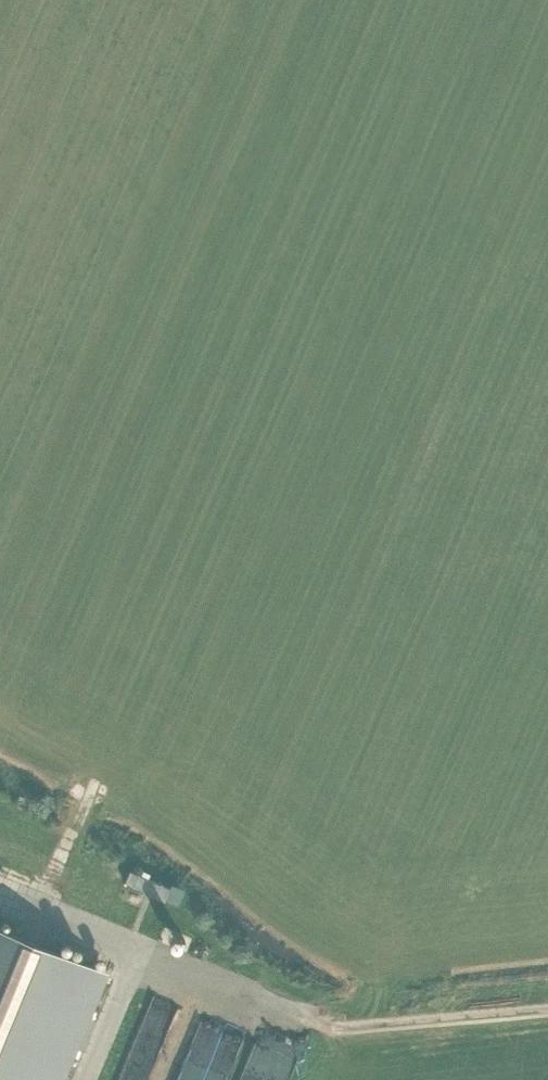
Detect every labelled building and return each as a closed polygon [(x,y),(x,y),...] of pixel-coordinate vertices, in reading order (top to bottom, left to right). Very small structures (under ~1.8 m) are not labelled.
[(165,892),(172,876),(131,859),(124,875),(165,892)] [(103,971),(0,929),(0,1079),(58,1079),(103,971)] [(204,1011),(187,1003),(181,1015),(169,1009),(175,996),(165,992),(125,1079),(173,1079),(204,1011)] [(232,1053),(245,1025),(216,1012),(203,1040),(232,1053)]
